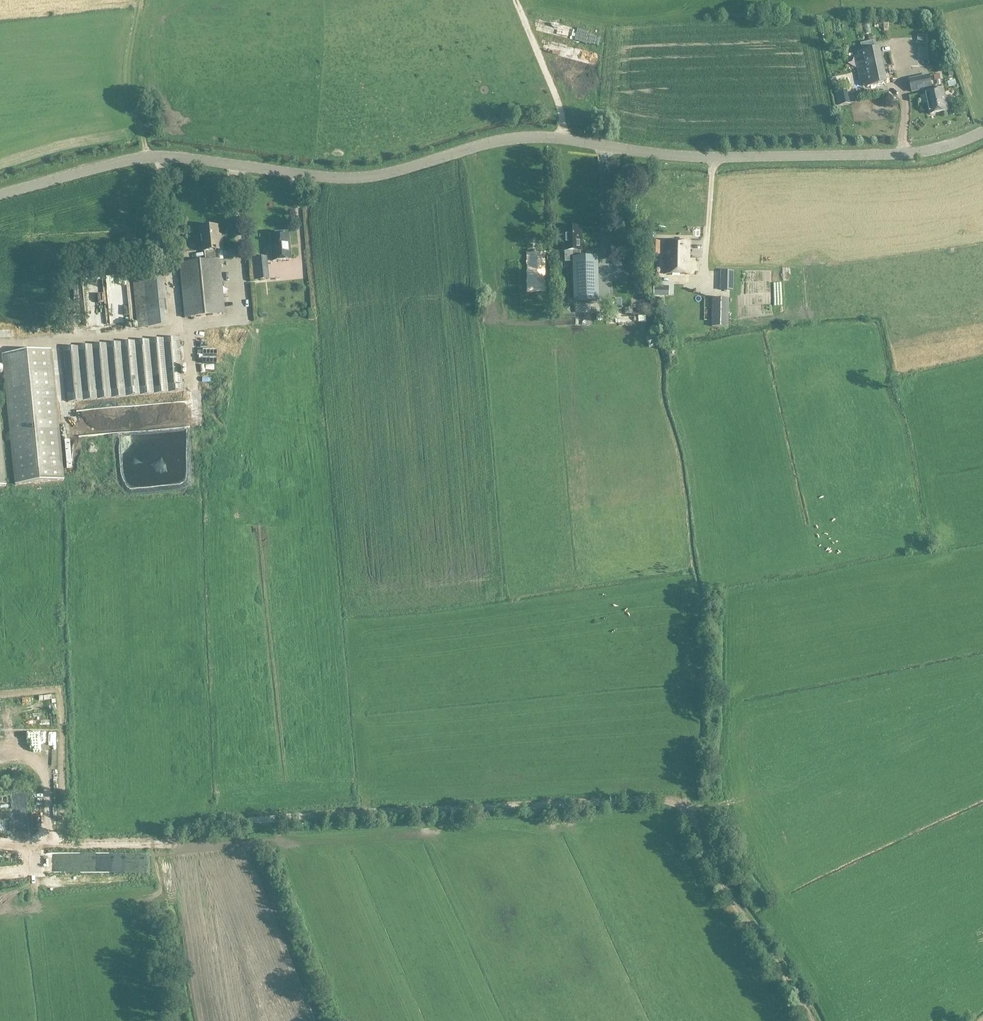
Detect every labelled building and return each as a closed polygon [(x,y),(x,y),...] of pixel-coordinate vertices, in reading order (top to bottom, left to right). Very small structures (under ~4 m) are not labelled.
[(922,60),(921,41),(913,42),(913,37),(907,37),(908,60),(922,60)] [(861,56),(856,57),(859,71),(882,66),(879,49),(875,50),(874,41),(861,44),(863,53),(860,53),(861,56)] [(568,53),(591,56),(592,46),(569,43),(568,53)] [(553,63),(552,68),(577,73),(580,63),(548,56),(546,62),(553,63)] [(588,77),(590,66),(583,65),(582,76),(588,77)] [(886,83),(882,66),(859,71),(862,85),(867,84),(867,87),(886,83)] [(943,90),(933,92),(930,77),(910,81),(912,93),(925,90),(931,115),(948,112),(943,90)] [(836,94),(838,107),(850,104),(847,91),(836,94)] [(223,250),(222,241),(219,241),(218,227),(201,229),(203,252),(205,252),(206,262),(180,264),(185,317),(225,314),(220,260),(217,261),(216,250),(223,250)] [(564,251),(574,251),(574,258),(573,258),(574,292),(598,291),(597,257),(580,258),(580,251),(580,228),(563,229),(564,251)] [(288,234),(284,234),(282,232),(276,233),(275,235),(271,235),(273,261),(291,260),(288,234)] [(659,255),(660,242),(651,241),(650,254),(659,255)] [(664,274),(680,274),(688,275),(689,242),(665,242),(664,274)] [(69,264),(69,272),(78,272),(78,264),(69,264)] [(138,328),(168,326),(162,268),(132,271),(138,328)] [(264,285),(276,284),(275,268),(263,269),(264,285)] [(716,273),(716,289),(728,289),(728,273),(716,273)] [(262,291),(261,274),(251,275),(252,291),(262,291)] [(712,298),(711,327),(728,327),(729,299),(712,298)] [(183,392),(178,338),(63,348),(68,403),(183,392)] [(63,480),(51,349),(3,354),(16,484),(63,480)] [(0,702),(0,749),(31,747),(29,700),(0,702)] [(8,805),(8,793),(0,793),(0,806),(8,805)] [(84,878),(94,879),(95,857),(84,857),(84,878)]
